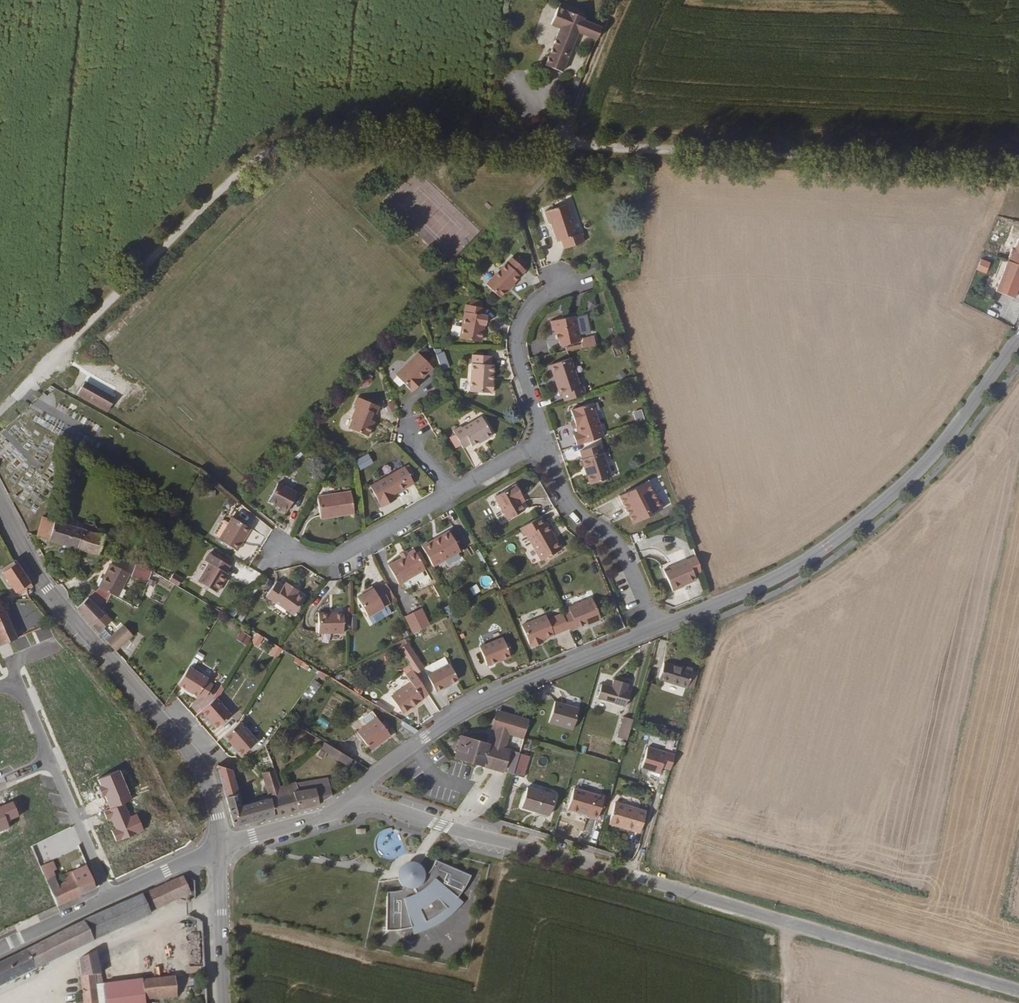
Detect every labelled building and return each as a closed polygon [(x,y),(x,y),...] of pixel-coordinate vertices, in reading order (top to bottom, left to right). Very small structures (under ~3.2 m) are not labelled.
[(582,17),(555,7),(548,24),(558,28),(541,66),(560,72),(576,32),(594,39),(599,26),(581,19),(582,17)] [(583,239),(585,238),(582,230),(578,230),(575,220),(568,200),(544,207),(547,219),(552,219),(553,225),(558,238),(562,238),(564,245),(583,239)] [(1018,264),(1018,239),(1015,249),(1013,249),(1010,260),(1018,264)] [(1008,265),(1010,260),(987,252),(985,259),(994,263),(997,261),(1008,265)] [(499,296),(526,267),(512,254),(485,283),(499,296)] [(1010,297),(1014,296),(1018,283),(1018,264),(1010,260),(1008,265),(1003,280),(1002,282),(1007,283),(1004,292),(1003,294),(1010,297)] [(587,270),(597,266),(596,261),(586,264),(587,270)] [(980,261),(975,270),(984,274),(988,264),(980,261)] [(481,312),(482,305),(464,303),(459,339),(481,342),(485,313),(481,312)] [(582,342),(577,316),(555,321),(558,339),(561,338),(562,347),(582,342)] [(428,373),(434,366),(420,351),(397,373),(414,391),(430,376),(428,373)] [(437,354),(443,369),(451,366),(445,351),(437,354)] [(490,379),(491,353),(471,352),(468,391),(492,392),(493,379),(490,379)] [(563,395),(566,403),(586,396),(583,388),(582,388),(572,359),(551,366),(560,396),(563,395)] [(360,379),(365,387),(374,381),(369,373),(360,379)] [(86,380),(77,394),(107,412),(116,398),(86,380)] [(377,413),(379,404),(357,395),(353,404),(355,406),(350,417),(352,418),(347,427),(369,435),(374,421),(370,419),(373,411),(377,413)] [(576,436),(579,448),(607,439),(594,404),(573,411),(580,435),(576,436)] [(491,433),(480,416),(459,428),(457,427),(450,431),(460,450),(476,442),(478,444),(491,437),(491,433)] [(467,448),(472,464),(479,462),(474,446),(467,448)] [(592,487),(613,480),(602,448),(583,455),(585,461),(583,462),(592,487)] [(369,453),(355,460),(360,470),(374,463),(369,453)] [(413,481),(404,466),(368,486),(381,508),(395,499),(392,494),(413,481)] [(288,515),(298,495),(279,484),(270,501),(281,507),(280,510),(288,515)] [(509,522),(527,512),(520,501),(524,498),(517,486),(495,498),(509,522)] [(637,527),(656,518),(641,490),(623,500),(637,527)] [(355,513),(351,491),(318,496),(322,518),(355,513)] [(229,516),(225,521),(215,536),(214,538),(233,550),(247,527),(229,516)] [(43,517),(35,537),(97,555),(104,537),(52,520),(43,517)] [(543,517),(523,530),(527,537),(529,536),(545,561),(564,549),(558,538),(556,540),(552,534),(555,533),(549,523),(546,525),(543,517)] [(215,536),(225,521),(222,518),(218,519),(215,523),(209,532),(215,536)] [(421,552),(432,570),(459,554),(447,535),(437,540),(439,544),(431,548),(430,547),(421,552)] [(191,578),(212,592),(219,582),(225,572),(222,571),(226,564),(206,552),(191,578)] [(693,572),(699,570),(694,554),(664,564),(670,583),(694,575),(693,572)] [(421,570),(414,558),(412,555),(386,569),(396,587),(423,573),(421,570)] [(417,556),(414,558),(421,570),(423,568),(417,556)] [(29,591),(35,587),(17,560),(1,571),(19,595),(28,589),(29,591)] [(88,598),(76,608),(96,631),(107,621),(100,613),(109,598),(116,601),(128,576),(109,566),(97,591),(88,598)] [(147,585),(152,571),(135,567),(131,580),(147,585)] [(174,572),(169,580),(179,585),(183,578),(174,572)] [(261,600),(290,618),(300,602),(290,596),(293,592),(274,580),(261,600)] [(474,595),(482,591),(477,583),(470,587),(474,595)] [(363,620),(384,609),(387,607),(386,604),(379,591),(377,588),(371,592),(369,589),(358,594),(359,598),(354,601),(363,620)] [(379,591),(386,604),(391,601),(384,588),(379,591)] [(563,612),(569,627),(577,624),(577,622),(587,619),(601,613),(595,595),(570,604),(572,609),(563,612)] [(121,642),(136,609),(129,606),(116,634),(112,632),(107,643),(114,651),(118,641),(121,642)] [(413,633),(431,626),(424,608),(406,615),(413,633)] [(561,630),(569,627),(563,612),(562,608),(554,611),(561,630)] [(388,617),(384,609),(363,620),(367,628),(388,617)] [(542,637),(561,630),(554,611),(521,625),(528,643),(530,642),(532,646),(544,641),(542,637)] [(16,639),(5,612),(0,614),(0,645),(16,639)] [(601,613),(587,619),(588,622),(602,617),(601,613)] [(314,638),(340,637),(338,617),(313,619),(314,638)] [(246,645),(252,637),(243,631),(237,639),(246,645)] [(257,632),(251,641),(259,647),(265,637),(257,632)] [(508,655),(500,637),(477,646),(485,665),(508,655)] [(394,649),(397,653),(406,647),(403,643),(394,649)] [(271,652),(277,658),(284,650),(277,644),(271,652)] [(397,653),(409,670),(415,678),(423,672),(406,647),(397,653)] [(435,686),(457,673),(449,661),(428,673),(435,686)] [(666,663),(661,679),(688,688),(694,668),(685,665),(684,669),(666,663)] [(208,680),(189,668),(177,686),(196,698),(208,680)] [(696,690),(702,670),(694,668),(688,688),(696,690)] [(419,697),(425,692),(415,678),(409,670),(403,676),(408,682),(387,697),(399,714),(419,699),(419,697)] [(310,701),(322,684),(314,679),(303,696),(310,701)] [(599,700),(628,709),(633,692),(629,691),(631,684),(616,680),(614,687),(603,684),(599,700)] [(216,699),(213,701),(201,711),(217,729),(231,716),(216,699)] [(573,730),(580,708),(555,702),(550,723),(573,730)] [(524,737),(530,720),(525,718),(524,720),(519,719),(520,716),(497,708),(491,726),(494,728),(496,729),(492,743),(503,747),(508,732),(524,738),(524,737)] [(366,726),(377,718),(373,712),(363,718),(362,722),(366,726)] [(327,728),(331,720),(320,715),(316,723),(327,728)] [(383,725),(377,718),(366,726),(357,732),(370,750),(391,737),(386,730),(390,728),(386,722),(383,725)] [(620,738),(628,740),(632,726),(634,721),(626,718),(620,738)] [(259,741),(241,721),(226,735),(243,755),(259,741)] [(454,758),(525,778),(530,755),(503,747),(492,743),(461,735),(454,758)] [(672,738),(669,748),(676,750),(679,741),(672,738)] [(281,758),(269,741),(265,747),(270,762),(281,758)] [(427,753),(436,764),(446,756),(437,745),(427,753)] [(663,774),(669,751),(647,745),(642,768),(663,774)] [(337,759),(347,766),(351,759),(341,752),(337,759)] [(231,773),(218,768),(234,827),(317,805),(331,796),(326,780),(296,788),(296,786),(289,787),(282,789),(280,782),(277,784),(270,762),(261,765),(271,799),(242,807),(233,772),(231,773)] [(511,802),(513,802),(516,787),(511,785),(504,811),(509,812),(511,802)] [(549,816),(555,796),(526,787),(521,807),(549,816)] [(597,818),(603,798),(573,788),(567,809),(597,818)] [(641,833),(648,811),(616,802),(611,820),(625,824),(624,828),(641,833)] [(128,873),(177,854),(164,821),(115,841),(128,873)] [(58,853),(68,849),(71,855),(77,853),(70,835),(61,839),(57,829),(49,832),(58,853)] [(38,844),(33,845),(38,859),(43,857),(38,844)] [(457,902),(471,883),(438,864),(434,870),(431,872),(426,876),(424,877),(424,874),(422,870),(418,867),(414,866),(409,865),(406,866),(403,869),(400,873),(400,876),(400,880),(401,884),(403,886),(405,888),(399,891),(395,892),(393,893),(386,893),(386,931),(394,931),(402,930),(411,928),(408,914),(420,912),(425,924),(437,918),(446,912),(437,902),(446,893),(457,902)] [(50,893),(56,907),(95,889),(87,871),(86,868),(62,878),(65,886),(58,890),(48,866),(40,871),(50,893)] [(183,878),(144,895),(152,910),(191,895),(183,878)] [(26,904),(32,918),(56,907),(50,893),(26,904)] [(148,916),(140,897),(82,924),(0,963),(0,987),(148,916)] [(93,953),(79,959),(79,969),(76,970),(77,977),(80,977),(82,1002),(95,1002),(92,984),(100,984),(98,975),(93,953)] [(148,1002),(175,1000),(173,979),(106,985),(108,1002),(148,1002)]
